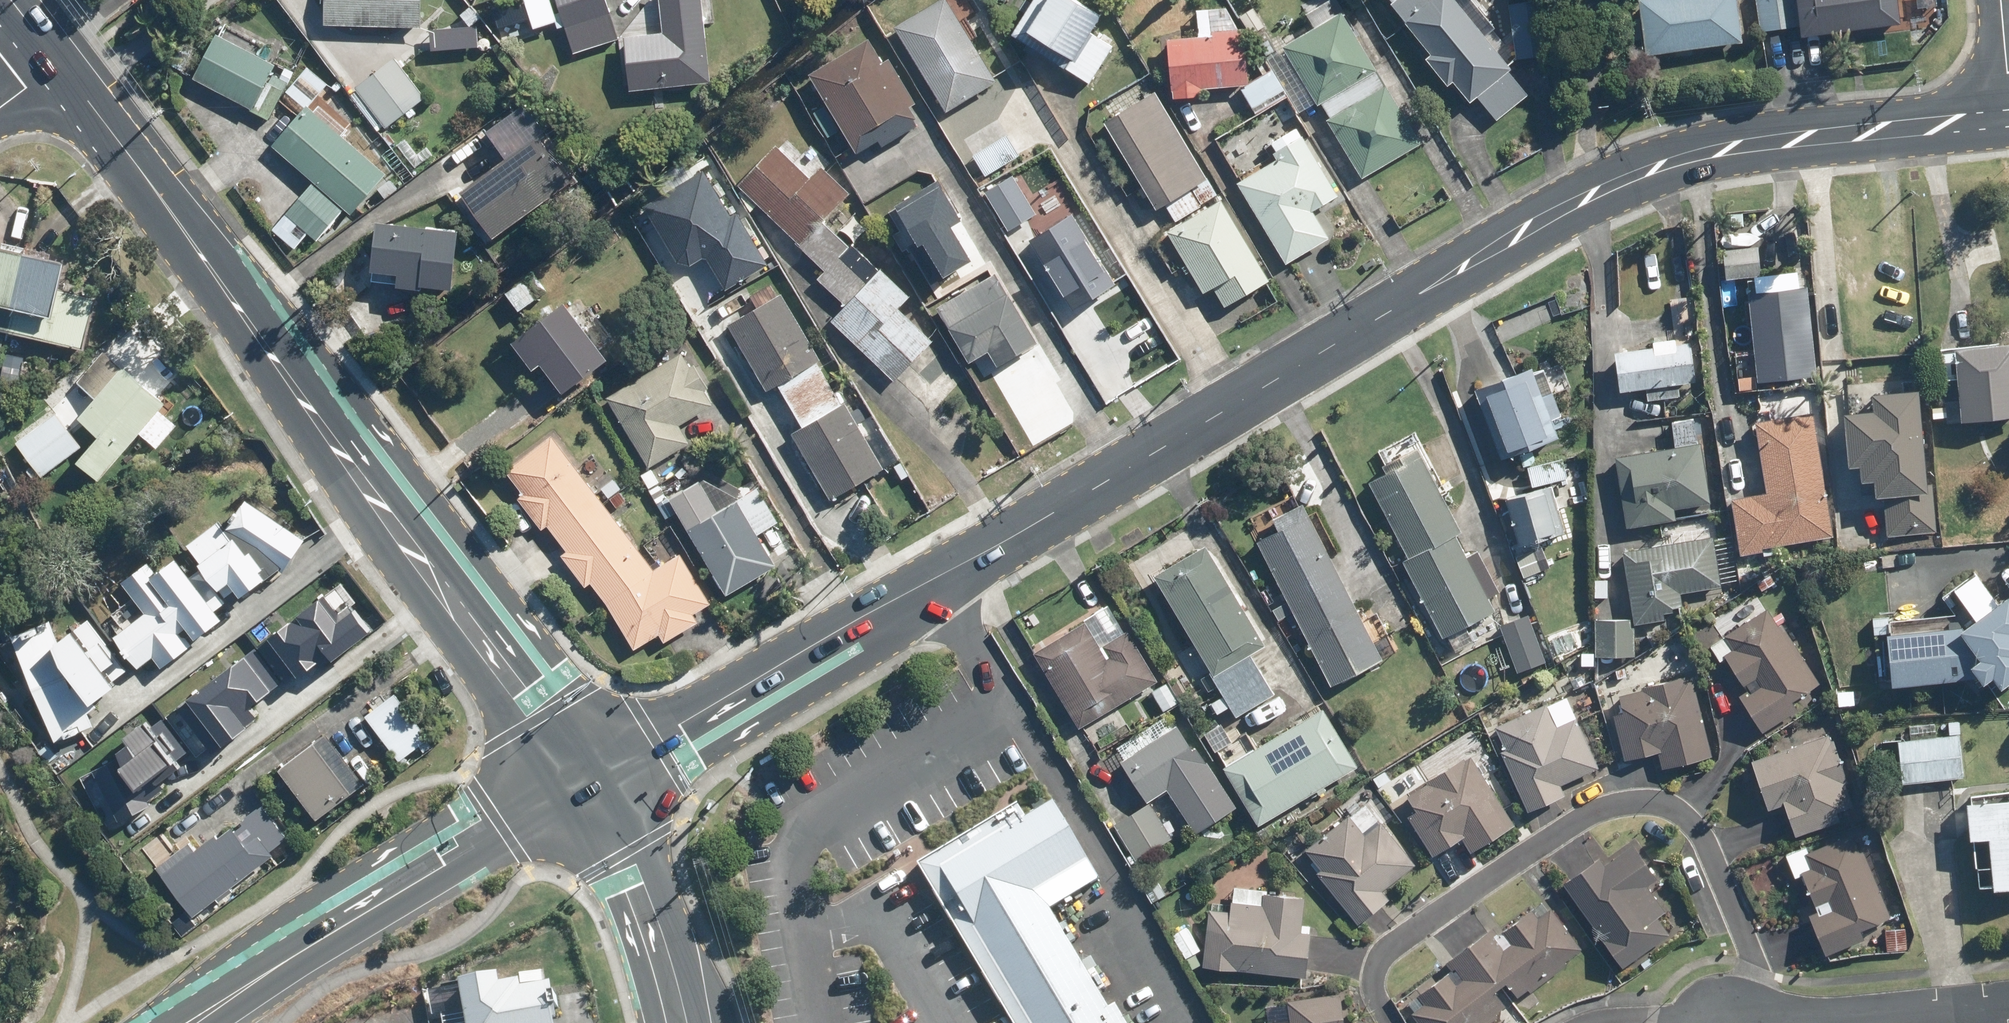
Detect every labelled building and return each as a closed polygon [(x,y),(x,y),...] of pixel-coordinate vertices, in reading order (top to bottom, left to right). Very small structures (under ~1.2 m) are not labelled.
[(418,30),(419,0),(322,0),(321,26),(418,30)] [(570,55),(616,41),(603,0),(553,0),(570,55)] [(620,39),(626,93),(708,85),(700,0),(657,0),(661,36),(620,39)] [(892,30),(943,113),(993,83),(942,0),(892,30)] [(1098,18),(1070,0),(1034,0),(1010,37),(1086,86),(1109,50),(1087,36),(1098,18)] [(1483,31),(1471,16),(1466,20),(1451,0),(1429,0),(1427,1),(1426,0),(1389,0),(1391,3),(1388,6),(1429,57),(1424,61),(1445,88),(1451,84),(1468,105),(1476,99),(1493,121),(1525,97),(1506,74),(1508,71),(1479,35),(1483,31)] [(1635,3),(1643,57),(1740,45),(1734,0),(1654,0),(1635,3)] [(1760,31),(1798,27),(1799,40),(1899,28),(1895,0),(1756,0),(1760,31)] [(1540,1),(1507,5),(1512,61),(1546,58),(1540,1)] [(479,21),(469,8),(458,16),(467,29),(479,21)] [(1275,50),(1263,57),(1271,69),(1284,90),(1298,114),(1313,105),(1314,108),(1320,104),(1375,71),(1339,14),(1280,50),(1282,53),(1278,55),(1275,50)] [(1249,87),(1249,83),(1249,82),(1249,79),(1246,35),(1246,29),(1211,31),(1211,38),(1169,40),(1172,88),(1175,88),(1175,99),(1196,98),(1204,97),(1203,90),(1249,87)] [(1269,48),(1264,35),(1255,39),(1260,51),(1269,48)] [(271,67),(213,36),(189,81),(265,121),(294,68),(276,58),(271,67)] [(866,41),(807,77),(825,107),(811,115),(825,138),(839,130),(854,156),(877,142),(881,149),(915,128),(911,121),(914,119),(907,109),(914,105),(886,60),(880,64),(866,41)] [(391,61),(354,90),(385,129),(422,100),(391,61)] [(1320,104),(1330,119),(1324,123),(1360,183),(1420,147),(1375,71),(1320,104)] [(1246,90),(1241,92),(1253,110),(1283,92),(1272,74),(1246,90)] [(293,92),(317,112),(330,96),(306,77),(293,92)] [(1215,198),(1153,95),(1102,125),(1154,213),(1164,207),(1173,223),(1215,198)] [(1286,98),(1273,106),(1283,124),(1296,116),(1286,98)] [(310,184),(283,217),(315,243),(340,213),(347,219),(383,176),(303,109),(269,149),(310,184)] [(1236,186),(1284,265),(1325,240),(1310,214),(1335,198),(1294,130),(1268,145),(1274,154),(1272,155),(1275,162),(1236,186)] [(1004,136),(969,156),(982,177),(1016,158),(1004,136)] [(1219,151),(1229,167),(1253,153),(1244,137),(1219,151)] [(534,138),(455,195),(488,242),(568,186),(534,138)] [(798,246),(796,249),(822,274),(847,247),(821,223),(848,194),(819,168),(808,180),(771,146),(734,186),(798,246)] [(1004,182),(982,194),(1004,231),(1032,215),(1014,185),(1030,176),(1022,162),(999,176),(1004,182)] [(411,180),(401,166),(391,174),(400,187),(411,180)] [(1219,201),(1165,232),(1202,295),(1213,290),(1224,308),(1267,283),(1219,201)] [(1111,283),(1127,274),(1105,239),(1089,248),(1076,226),(1072,229),(1067,221),(1035,241),(1041,249),(1033,253),(1070,312),(1112,286),(1111,283)] [(365,274),(368,274),(368,284),(447,294),(454,232),(371,223),(365,274)] [(0,242),(0,346),(2,338),(5,339),(7,330),(81,346),(93,294),(53,285),(60,256),(0,242)] [(1721,246),(1724,276),(1759,274),(1757,244),(1721,246)] [(822,274),(815,282),(842,306),(827,322),(894,384),(896,382),(917,401),(947,370),(934,359),(937,356),(927,347),(931,342),(896,311),(908,298),(878,271),(876,273),(847,247),(822,274)] [(777,263),(767,250),(759,256),(769,269),(777,263)] [(546,261),(536,268),(543,277),(553,270),(546,261)] [(957,268),(923,287),(967,365),(986,354),(995,369),(1035,346),(1006,295),(1004,297),(992,277),(970,290),(957,268)] [(529,276),(502,295),(516,315),(543,295),(529,276)] [(1806,284),(1745,291),(1755,380),(1815,374),(1806,284)] [(730,325),(725,328),(764,394),(774,388),(788,411),(827,387),(815,366),(818,364),(778,296),(774,299),(767,287),(749,298),(747,294),(721,310),(730,325)] [(559,305),(507,345),(528,374),(536,368),(558,396),(603,362),(559,305)] [(1650,345),(1613,347),(1616,388),(1644,385),(1644,399),(1678,397),(1677,382),(1693,381),(1690,340),(1674,341),(1674,336),(1649,338),(1650,345)] [(1938,346),(1943,389),(1955,388),(1958,418),(2008,413),(2008,339),(1938,346)] [(91,396),(75,415),(94,432),(72,457),(95,478),(162,400),(102,348),(74,380),(91,396)] [(703,394),(706,392),(691,366),(686,369),(678,356),(604,400),(645,468),(686,444),(677,428),(711,408),(703,394)] [(8,361),(5,375),(19,378),(22,363),(8,361)] [(1473,385),(1498,456),(1556,435),(1549,416),(1559,413),(1550,389),(1540,392),(1531,365),(1473,385)] [(788,411),(800,431),(790,437),(828,502),(882,470),(843,405),(839,407),(835,400),(846,393),(838,381),(827,387),(788,411)] [(1872,406),(1840,409),(1845,461),(1857,461),(1860,491),(1870,490),(1871,494),(1883,492),(1887,536),(1936,532),(1932,486),(1925,487),(1916,385),(1870,389),(1872,406)] [(1832,535),(1812,410),(1754,420),(1765,490),(1729,496),(1738,556),(1762,552),(1762,554),(1778,552),(1777,544),(1832,535)] [(30,464),(24,468),(31,479),(78,445),(53,412),(14,440),(30,464)] [(521,497),(516,501),(539,530),(543,526),(554,541),(600,505),(549,439),(503,475),(521,497)] [(1673,519),(1672,507),(1709,503),(1702,442),(1614,453),(1623,525),(1673,519)] [(1493,607),(1455,534),(1461,531),(1420,451),(1416,445),(1379,464),(1382,471),(1367,479),(1406,554),(1401,557),(1442,635),(1446,633),(1455,650),(1473,641),(1463,622),(1493,607)] [(1531,451),(1517,455),(1520,464),(1524,464),(1531,487),(1565,476),(1563,470),(1581,465),(1577,452),(1562,456),(1562,455),(1534,463),(1531,451)] [(649,471),(639,477),(659,511),(669,506),(649,471)] [(613,481),(600,492),(607,501),(617,493),(620,490),(613,481)] [(774,569),(755,537),(775,525),(755,492),(737,502),(703,481),(667,502),(723,598),(774,569)] [(1503,496),(1515,543),(1562,530),(1549,483),(1503,496)] [(617,493),(607,501),(614,509),(624,502),(617,493)] [(220,514),(186,542),(228,592),(278,564),(303,532),(248,498),(230,526),(220,514)] [(1274,516),(1279,527),(1256,539),(1329,683),(1380,657),(1301,503),(1274,516)] [(564,553),(559,557),(584,588),(588,585),(601,601),(602,603),(652,573),(600,505),(554,541),(564,553)] [(1622,548),(1632,618),(1595,617),(1593,655),(1633,656),(1633,621),(1664,616),(1663,612),(1688,608),(1686,592),(1720,587),(1712,534),(1622,548)] [(1263,643),(1202,542),(1150,573),(1209,671),(1207,673),(1220,694),(1210,699),(1218,711),(1227,706),(1234,717),(1273,694),(1248,652),(1263,643)] [(148,607),(116,631),(138,661),(153,650),(162,662),(224,615),(176,551),(156,566),(149,557),(124,576),(148,607)] [(690,618),(708,608),(679,558),(652,573),(602,603),(632,653),(658,638),(661,644),(694,624),(690,618)] [(1768,573),(1755,581),(1760,590),(1774,582),(1768,573)] [(2006,590),(1958,622),(1886,629),(1891,683),(1977,675),(1980,679),(1991,672),(1999,683),(2008,676),(2008,595),(2006,590)] [(325,591),(268,630),(299,676),(369,628),(351,601),(338,609),(325,591)] [(1107,602),(1029,652),(1078,727),(1155,678),(1107,602)] [(1745,681),(1751,691),(1739,698),(1760,731),(1796,709),(1791,699),(1817,682),(1780,623),(1776,625),(1765,608),(1708,645),(1717,661),(1725,657),(1728,662),(1720,667),(1730,684),(1739,678),(1742,684),(1745,681)] [(1544,659),(1527,613),(1497,625),(1515,671),(1544,659)] [(14,630),(57,735),(96,719),(86,701),(127,666),(89,614),(62,635),(54,614),(14,630)] [(256,643),(172,702),(206,750),(259,712),(251,701),(282,679),(256,643)] [(1624,667),(1614,669),(1616,679),(1626,677),(1624,667)] [(1652,702),(1611,712),(1622,757),(1656,749),(1661,767),(1710,755),(1690,675),(1682,677),(1681,674),(1647,683),(1652,702)] [(1166,680),(1149,690),(1161,711),(1178,701),(1166,680)] [(362,714),(396,759),(416,744),(421,751),(432,744),(393,692),(362,714)] [(1863,700),(1849,701),(1851,717),(1865,715),(1863,700)] [(1546,702),(1493,726),(1503,749),(1500,750),(1526,809),(1562,793),(1558,784),(1597,767),(1568,702),(1550,710),(1546,702)] [(1322,706),(1223,764),(1258,822),(1356,764),(1322,706)] [(94,769),(118,811),(155,796),(159,776),(181,757),(147,714),(125,737),(130,745),(117,759),(94,769)] [(1909,738),(1896,739),(1899,779),(1962,776),(1959,721),(1949,722),(1950,736),(1936,736),(1935,725),(1908,726),(1909,738)] [(1124,756),(1119,759),(1145,800),(1160,790),(1164,795),(1175,788),(1171,783),(1201,764),(1174,722),(1157,733),(1155,731),(1122,752),(1124,756)] [(322,729),(275,765),(313,814),(360,778),(322,729)] [(1837,810),(1853,805),(1831,737),(1828,738),(1826,733),(1750,758),(1766,807),(1783,801),(1795,835),(1840,820),(1837,810)] [(1427,778),(1429,780),(1406,795),(1415,809),(1407,814),(1431,853),(1460,835),(1468,850),(1511,824),(1470,756),(1465,759),(1463,756),(1427,778)] [(1381,768),(1369,778),(1378,787),(1389,777),(1381,768)] [(1969,794),(1970,800),(1965,801),(1968,836),(1972,836),(1976,884),(1991,882),(1992,886),(2008,885),(2008,790),(1969,794)] [(1114,1005),(1108,1008),(1097,990),(1102,987),(1095,975),(1090,979),(1069,943),(1075,940),(1064,922),(1058,925),(1047,907),(1096,878),(1050,799),(1023,816),(1016,805),(917,864),(1012,1022),(1125,1022),(1114,1005)] [(153,866),(190,913),(212,896),(216,900),(230,890),(227,885),(270,853),(267,848),(284,836),(259,803),(239,819),(241,821),(231,828),(229,825),(214,836),(212,833),(192,849),(186,841),(153,866)] [(1149,803),(1114,825),(1135,859),(1170,836),(1149,803)] [(1346,813),(1302,849),(1319,868),(1315,872),(1357,924),(1388,898),(1381,890),(1414,863),(1364,803),(1348,815),(1346,813)] [(1804,843),(1782,852),(1793,878),(1803,873),(1819,912),(1809,916),(1824,954),(1863,937),(1859,928),(1890,916),(1876,881),(1893,873),(1887,859),(1869,866),(1862,848),(1858,851),(1850,832),(1807,850),(1804,843)] [(1668,932),(1656,915),(1663,910),(1651,891),(1660,884),(1631,844),(1603,863),(1598,856),(1561,882),(1604,942),(1603,944),(1619,968),(1668,932)] [(1304,895),(1262,891),(1262,888),(1233,884),(1230,910),(1206,908),(1200,964),(1303,975),(1309,925),(1300,924),(1304,895)] [(1563,959),(1579,947),(1549,907),(1543,911),(1537,903),(1495,932),(1491,926),(1468,942),(1499,984),(1505,980),(1516,995),(1526,988),(1528,992),(1567,964),(1563,959)] [(1184,925),(1170,934),(1184,957),(1199,948),(1184,925)] [(1884,929),(1884,933),(1872,934),(1873,950),(1905,949),(1904,928),(1884,929)] [(1413,1011),(1411,1012),(1419,1022),(1487,1022),(1497,1016),(1493,1012),(1505,1003),(1494,988),(1499,984),(1468,942),(1444,960),(1449,968),(1405,1000),(1413,1011)] [(552,1016),(556,1015),(550,979),(544,980),(542,967),(518,971),(519,975),(500,978),(498,969),(456,977),(465,1022),(553,1022),(552,1016)] [(1339,992),(1284,1000),(1285,1003),(1264,1006),(1266,1022),(1344,1022),(1339,992)]
